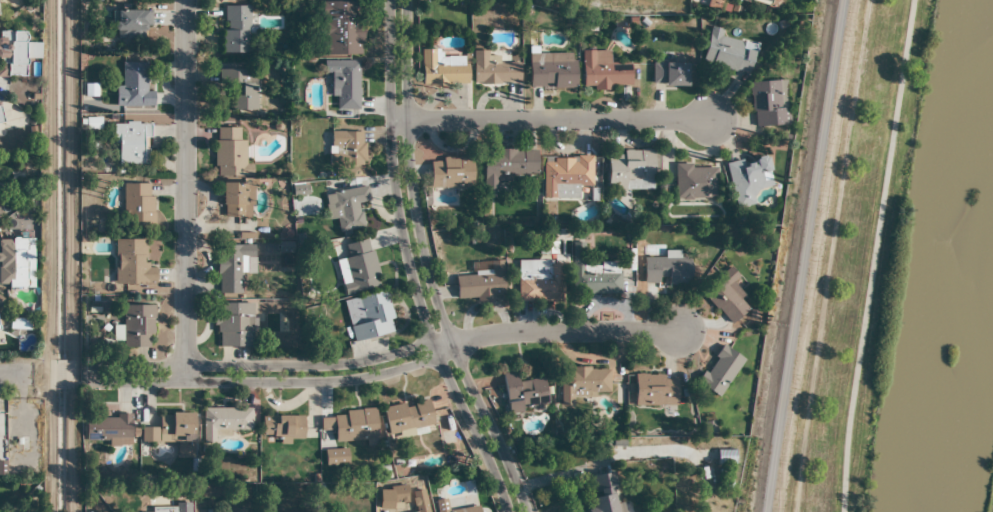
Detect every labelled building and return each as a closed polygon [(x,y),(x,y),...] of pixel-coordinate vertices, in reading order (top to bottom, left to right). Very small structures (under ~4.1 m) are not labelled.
[(362,2),(321,2),(321,56),(363,56),(362,2)] [(223,53),(251,53),(251,28),(250,28),(250,6),(223,6),(223,53)] [(149,40),(149,11),(116,11),(116,40),(149,40)] [(756,45),(721,38),(722,30),(710,28),(703,65),(750,75),(756,45)] [(0,32),(0,77),(26,78),(27,33),(0,32)] [(467,86),(466,56),(442,57),(442,50),(421,50),(421,87),(467,86)] [(519,63),(498,63),(498,52),(472,52),(473,84),(519,84),(519,63)] [(631,87),(631,63),(610,63),(610,52),(582,52),(582,87),(631,87)] [(575,88),(575,54),(528,54),(528,88),(575,88)] [(358,111),(358,62),(327,62),(327,111),(358,111)] [(122,87),(116,87),(116,107),(154,107),(154,92),(146,92),(146,63),(122,63),(122,87)] [(687,87),(687,64),(652,64),(652,87),(687,87)] [(256,70),(225,70),(225,110),(256,110),(256,70)] [(749,83),(751,127),(788,125),(786,81),(749,83)] [(148,124),(116,124),(116,166),(148,166),(148,124)] [(215,176),(253,177),(253,165),(245,165),(245,141),(238,141),(238,129),(215,128),(215,176)] [(363,133),(332,132),(331,171),(362,172),(363,133)] [(536,150),(482,150),(482,191),(510,191),(511,177),(536,177),(536,150)] [(607,191),(653,191),(653,151),(607,151),(607,191)] [(543,156),(543,200),(580,200),(580,187),(592,187),(592,157),(543,156)] [(766,158),(742,162),(742,161),(727,164),(735,209),(755,205),(753,192),(772,188),(766,158)] [(430,189),(472,189),(472,159),(430,159),(430,189)] [(675,200),(716,200),(716,166),(675,166),(675,200)] [(252,184),(222,184),(222,217),(252,217),(252,184)] [(123,185),(123,227),(153,227),(153,185),(123,185)] [(324,194),(327,215),(335,214),(338,234),(363,231),(359,204),(369,203),(368,188),(324,194)] [(33,288),(33,240),(0,240),(0,288),(33,288)] [(115,285),(155,285),(156,266),(145,266),(146,241),(115,241),(115,285)] [(336,262),(344,296),(380,288),(369,241),(345,246),(348,259),(336,262)] [(217,246),(216,294),(241,295),(241,257),(254,257),(254,246),(217,246)] [(644,259),(644,284),(690,285),(691,259),(679,258),(679,253),(665,252),(665,259),(644,259)] [(517,303),(562,302),(562,261),(517,262),(517,303)] [(455,276),(456,301),(504,299),(502,262),(486,263),(487,275),(455,276)] [(620,265),(574,263),(574,294),(620,295),(620,265)] [(744,297),(732,284),(739,277),(729,267),(702,293),(732,325),(748,310),(740,301),(744,297)] [(396,332),(385,292),(344,302),(354,343),(396,332)] [(253,304),(216,304),(216,347),(253,347),(253,304)] [(154,306),(123,306),(123,348),(154,348),(154,306)] [(698,386),(721,399),(744,359),(721,346),(698,386)] [(560,369),(560,407),(573,407),(574,398),(609,398),(609,369),(560,369)] [(517,383),(516,372),(503,374),(507,413),(547,408),(544,379),(517,383)] [(635,376),(635,406),(676,407),(677,376),(635,376)] [(432,426),(429,403),(386,409),(389,432),(432,426)] [(251,434),(251,409),(203,409),(203,435),(251,434)] [(375,410),(333,413),(335,443),(377,440),(375,410)] [(193,439),(193,414),(158,414),(158,439),(193,439)] [(109,442),(109,446),(131,446),(131,416),(84,416),(84,442),(109,442)] [(303,439),(303,417),(262,417),(262,439),(303,439)] [(594,496),(588,498),(591,511),(623,511),(620,501),(615,502),(612,488),(617,487),(613,471),(590,476),(594,496)] [(448,511),(446,499),(435,500),(437,511),(480,511),(479,506),(448,511)]
